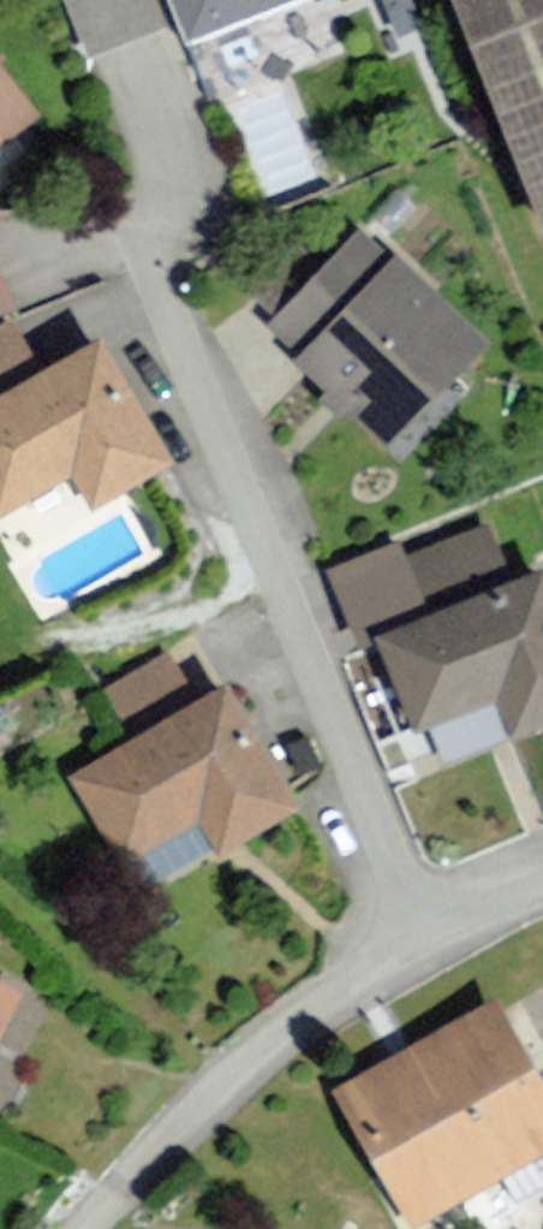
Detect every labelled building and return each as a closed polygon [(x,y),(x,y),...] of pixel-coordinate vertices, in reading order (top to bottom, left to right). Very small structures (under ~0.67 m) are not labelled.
[(175,20),(167,0),(66,0),(89,55),(175,20)] [(175,20),(186,49),(306,0),(167,0),(175,20)] [(471,47),(542,19),(542,0),(452,0),(471,47)] [(542,237),(542,19),(471,47),(542,237)] [(40,119),(0,67),(0,150),(40,119)] [(389,258),(289,372),(389,460),(490,346),(389,258)] [(0,284),(0,322),(15,314),(0,284)] [(0,337),(0,398),(36,378),(10,332),(0,337)] [(70,490),(85,515),(162,471),(96,354),(0,408),(0,529),(70,490)] [(488,532),(402,568),(421,615),(508,578),(488,532)] [(377,644),(417,739),(493,707),(508,743),(542,728),(542,580),(541,574),(377,644)] [(177,659),(96,706),(121,749),(202,702),(177,659)] [(228,694),(67,787),(119,875),(195,831),(215,865),(299,816),(228,694)] [(0,987),(0,1047),(24,999),(0,987)] [(332,1097),(406,1228),(425,1228),(542,1163),(542,1099),(491,1007),(332,1097)]
